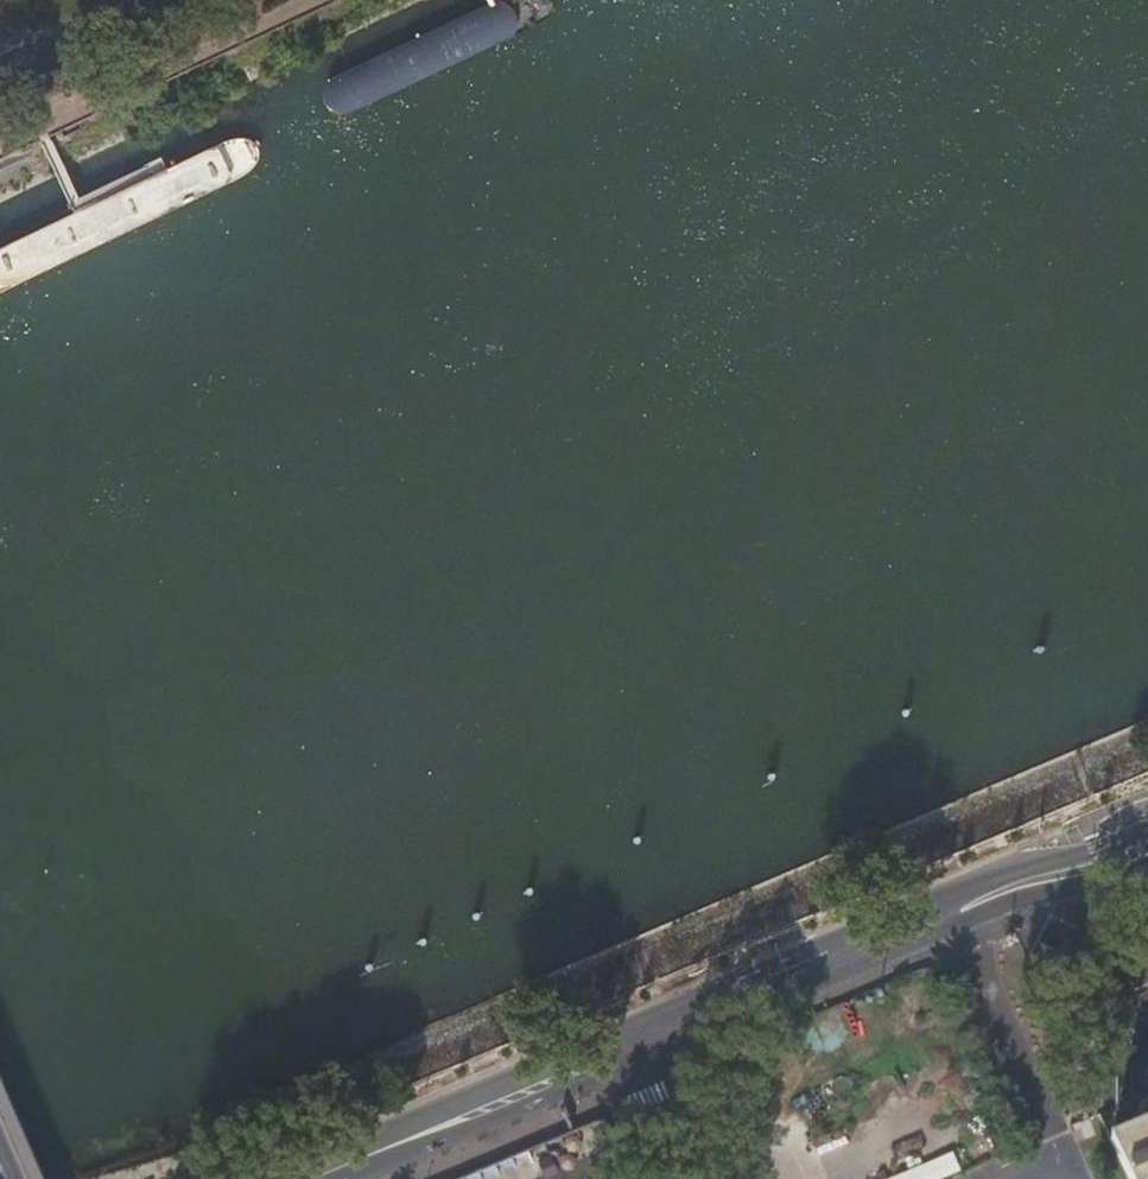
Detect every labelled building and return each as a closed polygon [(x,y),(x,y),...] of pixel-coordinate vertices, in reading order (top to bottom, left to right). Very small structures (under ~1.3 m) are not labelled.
[(234,186),(252,174),(262,160),(261,149),(254,141),(236,143),(217,150),(0,251),(0,295),(234,186)] [(0,161),(0,186),(5,199),(33,188),(31,184),(41,180),(30,150),(0,161)] [(1112,1141),(1130,1178),(1147,1178),(1147,1125),(1112,1141)]
